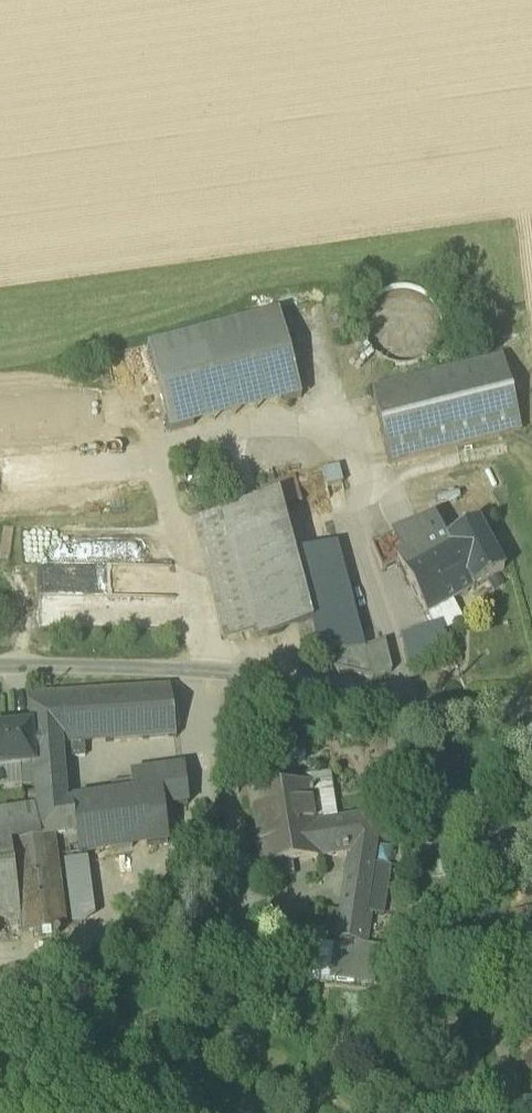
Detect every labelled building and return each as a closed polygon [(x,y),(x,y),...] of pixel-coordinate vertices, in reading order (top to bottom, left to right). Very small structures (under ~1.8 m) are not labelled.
[(394,367),(410,367),(424,361),(435,350),(441,336),(441,320),(435,306),(424,295),(410,289),(394,289),(380,295),(369,306),(363,320),(363,336),(369,350),(380,361),(394,367)] [(148,347),(170,432),(301,399),(279,313),(148,347)] [(371,390),(390,465),(521,431),(502,356),(371,390)] [(260,485),(267,510),(302,501),(295,476),(260,485)] [(277,494),(226,508),(232,532),(270,522),(274,540),(289,536),(277,494)] [(224,636),(256,627),(232,532),(226,508),(193,517),(224,636)] [(372,544),(383,568),(401,559),(403,560),(445,537),(433,517),(372,544)] [(400,562),(428,613),(505,570),(476,520),(445,537),(403,560),(400,562)] [(322,665),(371,677),(363,647),(336,542),(294,553),(289,536),(274,540),(270,522),(232,532),(256,627),(258,638),(260,637),(297,628),(304,652),(319,656),(322,665)] [(39,593),(171,592),(170,561),(39,562),(39,593)] [(400,635),(410,664),(451,651),(438,623),(400,635)] [(384,640),(363,647),(371,677),(392,670),(384,640)] [(30,725),(31,743),(62,742),(84,741),(175,735),(170,686),(28,695),(30,725)] [(22,785),(35,784),(31,743),(30,725),(0,728),(0,768),(21,766),(22,785)] [(62,742),(63,755),(85,754),(84,741),(62,742)] [(63,755),(62,742),(31,743),(35,784),(35,787),(65,783),(63,755)] [(130,772),(133,790),(161,787),(163,806),(188,802),(183,765),(130,772)] [(65,783),(35,787),(36,804),(67,800),(65,783)] [(287,860),(320,855),(315,823),(309,784),(250,794),(261,864),(287,860)] [(168,841),(163,806),(161,787),(133,790),(70,799),(75,831),(76,831),(78,843),(79,853),(168,841)] [(67,832),(75,831),(70,799),(67,800),(36,804),(37,807),(39,836),(54,834),(67,832)] [(54,834),(39,836),(37,807),(0,812),(0,921),(20,918),(22,930),(66,923),(54,834)] [(378,814),(315,823),(320,855),(351,850),(337,937),(336,942),(333,969),(332,976),(353,979),(361,927),(368,928),(370,910),(364,909),(371,862),(377,816),(378,816),(378,814)] [(67,832),(69,844),(78,843),(76,831),(75,831),(67,832)] [(63,860),(71,923),(82,922),(94,914),(87,856),(63,860)] [(261,864),(263,880),(290,875),(287,860),(261,864)] [(370,910),(387,912),(394,865),(371,862),(364,909),(370,910)] [(317,967),(333,969),(336,942),(320,939),(317,967)]
